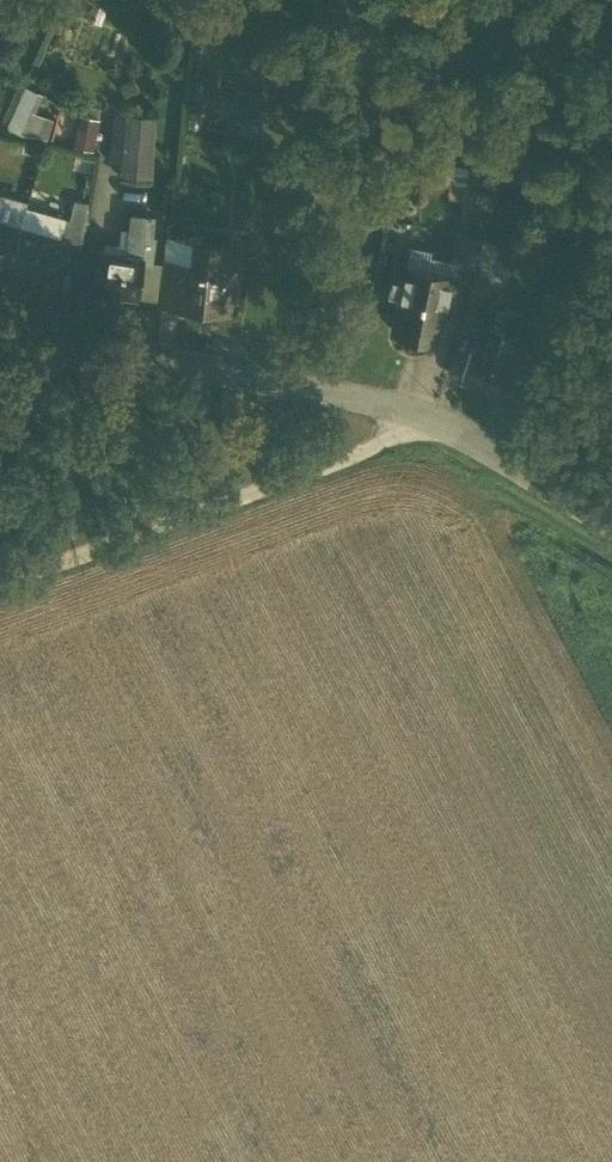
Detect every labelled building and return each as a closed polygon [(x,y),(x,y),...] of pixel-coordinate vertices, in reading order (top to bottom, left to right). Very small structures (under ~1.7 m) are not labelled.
[(8,127),(48,141),(62,100),(23,86),(8,127)] [(241,137),(261,137),(262,90),(242,90),(241,137)] [(79,113),(73,145),(92,149),(99,118),(79,113)] [(154,117),(125,116),(121,179),(151,180),(154,117)] [(502,164),(491,161),(488,169),(499,173),(502,164)] [(447,162),(446,182),(470,182),(470,163),(447,162)] [(499,173),(488,169),(484,183),(495,186),(499,173)] [(0,200),(0,262),(9,265),(19,228),(25,207),(0,200)] [(66,218),(26,206),(25,207),(19,228),(60,239),(59,242),(63,243),(71,217),(85,217),(88,203),(71,200),(66,218)] [(152,215),(132,215),(132,234),(137,235),(134,255),(143,256),(146,238),(151,239),(151,235),(152,215)] [(85,217),(71,217),(63,243),(79,248),(85,217)] [(60,239),(19,228),(9,265),(49,277),(59,242),(60,239)] [(484,238),(457,232),(452,261),(476,266),(484,238)] [(151,235),(151,239),(146,238),(143,256),(142,260),(153,262),(157,236),(151,235)] [(511,247),(484,238),(476,266),(475,268),(501,277),(511,247)] [(199,267),(181,265),(177,299),(177,301),(230,306),(236,246),(202,243),(199,267)] [(134,255),(100,249),(94,285),(137,292),(142,260),(143,256),(134,255)] [(181,265),(164,264),(161,298),(177,299),(181,265)] [(455,277),(406,267),(393,330),(437,339),(444,304),(449,305),(455,277)] [(516,337),(483,325),(474,351),(504,361),(501,368),(505,370),(516,337)] [(474,351),(472,351),(464,377),(501,389),(507,370),(505,370),(501,368),(504,361),(474,351)]
